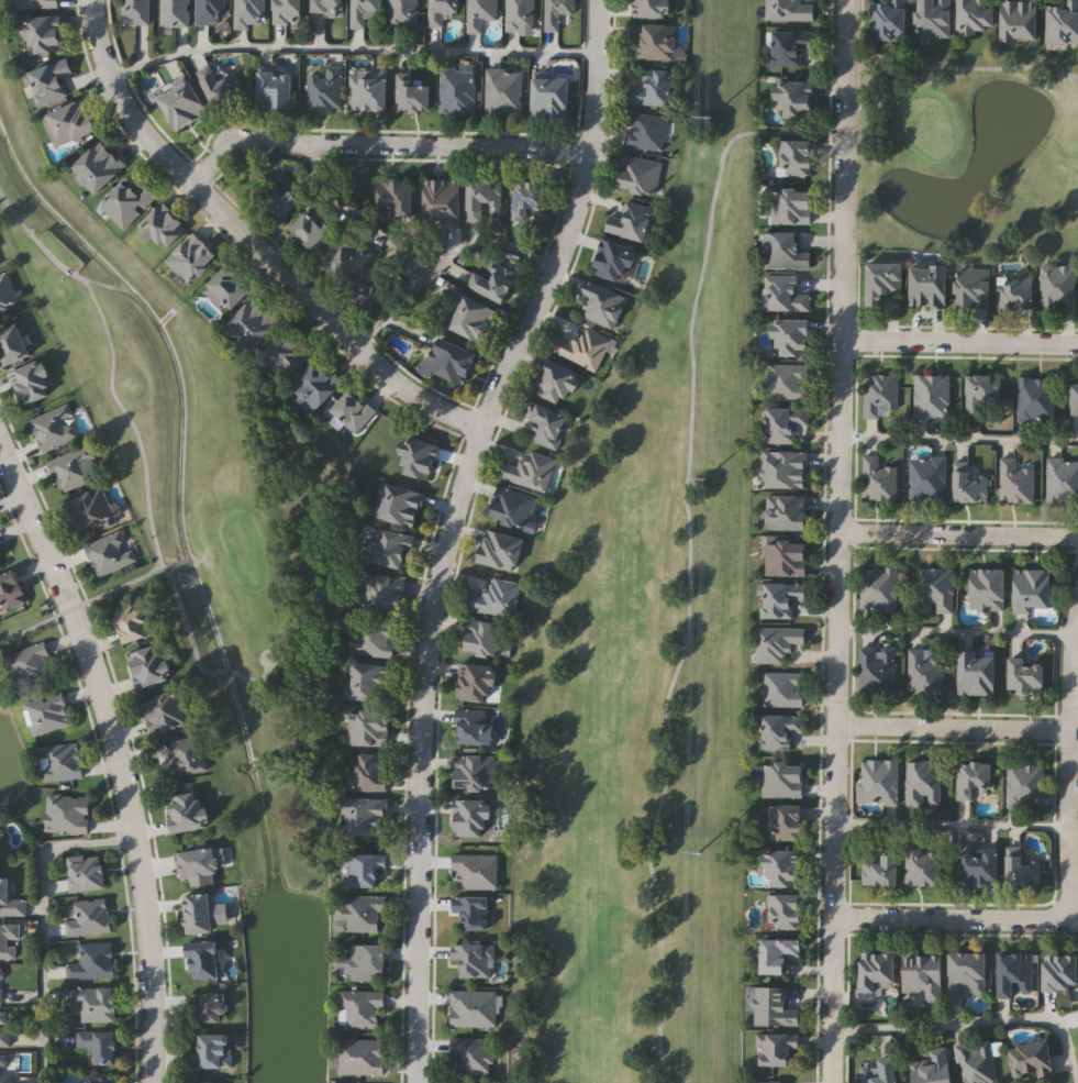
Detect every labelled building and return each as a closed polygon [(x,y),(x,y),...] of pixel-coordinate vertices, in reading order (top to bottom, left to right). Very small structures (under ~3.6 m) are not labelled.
[(14,11),(60,11),(60,0),(14,0),(14,11)] [(121,23),(121,0),(151,0),(151,23),(121,23)] [(160,24),(160,0),(188,0),(188,24),(160,24)] [(196,23),(196,0),(224,0),(224,23),(196,23)] [(235,26),(235,0),(265,0),(265,26),(235,26)] [(274,22),(274,0),(302,0),(302,22),(274,22)] [(313,20),(313,0),(344,0),(344,20),(313,20)] [(351,26),(351,0),(380,0),(380,18),(366,18),(366,26),(351,26)] [(389,27),(389,0),(416,0),(416,27),(389,27)] [(429,26),(429,0),(459,0),(459,11),(444,11),(444,26),(429,26)] [(467,31),(467,0),(497,0),(497,18),(482,18),(482,31),(467,31)] [(505,30),(505,0),(534,0),(534,30),(505,30)] [(544,30),(544,0),(574,0),(574,11),(558,11),(558,30),(544,30)] [(634,15),(634,0),(669,0),(669,15),(634,15)] [(767,19),(767,0),(816,0),(815,20),(767,19)] [(871,38),(871,0),(891,0),(908,0),(908,38),(871,38)] [(920,36),(920,0),(953,0),(953,36),(920,36)] [(960,33),(959,0),(996,0),(997,32),(960,33)] [(1003,40),(1003,0),(1041,0),(1041,40),(1003,40)] [(1066,4),(1066,0),(1077,0),(1077,42),(1047,42),(1047,4),(1066,4)] [(29,53),(27,16),(60,14),(63,51),(29,53)] [(631,22),(676,23),(676,59),(638,58),(638,41),(630,41),(631,22)] [(815,30),(815,47),(803,47),(803,66),(769,65),(770,30),(815,30)] [(37,107),(24,74),(67,56),(74,73),(62,77),(69,93),(37,107)] [(202,79),(232,66),(244,93),(214,107),(202,79)] [(441,113),(441,68),(473,68),(473,113),(441,113)] [(673,104),(629,103),(629,84),(641,85),(641,68),(674,68),(673,104)] [(342,69),(342,109),(308,109),(308,69),(342,69)] [(522,69),(522,112),(486,112),(486,69),(522,69)] [(258,108),(258,71),(293,71),(293,108),(258,108)] [(349,74),(388,74),(388,110),(349,110),(349,74)] [(533,77),(569,77),(569,117),(533,115),(533,77)] [(208,113),(175,130),(158,95),(191,79),(208,113)] [(399,110),(399,80),(431,80),(431,110),(399,110)] [(813,117),(777,117),(777,80),(813,80),(813,117)] [(98,129),(55,147),(42,115),(85,98),(98,129)] [(624,145),(627,112),(665,115),(662,150),(624,145)] [(96,194),(71,166),(103,139),(126,166),(96,194)] [(812,141),(812,175),(778,175),(778,141),(812,141)] [(662,161),(656,194),(616,187),(622,154),(662,161)] [(424,178),(462,178),(462,225),(443,225),(443,216),(424,216),(424,178)] [(501,178),(501,206),(482,206),(482,221),(467,221),(467,178),(501,178)] [(124,229),(100,205),(124,179),(136,191),(145,183),(158,196),(124,229)] [(397,214),(397,208),(378,208),(378,180),(413,180),(413,214),(397,214)] [(547,180),(547,208),(527,208),(527,219),(513,219),(513,180),(547,180)] [(308,195),(281,222),(263,205),(278,188),(284,194),(294,183),(308,195)] [(811,188),(811,223),(770,223),(770,188),(811,188)] [(605,232),(609,214),(621,217),(624,200),(655,207),(647,241),(605,232)] [(141,222),(164,201),(188,228),(165,250),(141,222)] [(290,228),(311,208),(334,232),(313,252),(290,228)] [(219,254),(189,284),(165,259),(195,230),(219,254)] [(809,268),(763,268),(763,232),(809,232),(809,268)] [(591,272),(603,236),(634,247),(622,283),(591,272)] [(360,241),(373,253),(343,283),(320,259),(343,237),(353,247),(360,241)] [(485,276),(493,259),(518,272),(502,302),(466,284),(473,270),(485,276)] [(348,289),(376,261),(388,273),(376,285),(387,296),(371,312),(348,289)] [(902,295),(882,295),(882,306),(866,306),(866,262),(902,262),(902,295)] [(253,288),(232,308),(208,284),(227,264),(253,288)] [(946,265),(946,306),(910,306),(910,265),(946,265)] [(1075,308),(1038,308),(1038,265),(1075,265),(1075,308)] [(19,302),(0,310),(0,269),(4,267),(19,302)] [(989,308),(956,308),(956,268),(989,268),(989,308)] [(809,310),(764,310),(764,276),(809,276),(809,310)] [(998,308),(998,277),(1034,278),(1033,309),(998,308)] [(588,297),(581,295),(587,279),(627,295),(614,328),(580,314),(588,297)] [(482,342),(449,328),(464,294),(498,309),(482,342)] [(253,349),(227,322),(257,295),(282,321),(253,349)] [(776,319),(810,319),(810,355),(775,355),(776,319)] [(7,366),(0,352),(0,330),(18,322),(32,354),(7,366)] [(312,351),(287,376),(263,352),(287,327),(312,351)] [(552,350),(559,334),(576,343),(584,327),(610,340),(594,371),(552,350)] [(478,353),(463,385),(424,366),(438,334),(478,353)] [(344,382),(315,410),(290,385),(319,357),(344,382)] [(579,372),(566,404),(534,390),(547,358),(579,372)] [(11,371),(43,360),(54,394),(22,404),(11,371)] [(809,398),(769,398),(769,364),(809,364),(809,398)] [(897,408),(877,408),(877,418),(863,418),(863,374),(897,374),(897,408)] [(949,375),(949,419),(913,419),(913,375),(949,375)] [(966,416),(966,375),(999,375),(999,402),(982,402),(982,416),(966,416)] [(1016,421),(1016,377),(1053,377),(1053,421),(1016,421)] [(374,411),(355,432),(331,409),(349,388),(374,411)] [(557,449),(526,439),(532,419),(522,416),(527,401),(567,413),(557,449)] [(43,451),(29,418),(66,402),(80,435),(43,451)] [(766,407),(808,407),(808,424),(794,424),(794,442),(766,442),(766,407)] [(434,477),(401,476),(402,439),(434,440),(434,477)] [(47,457),(88,442),(101,475),(62,491),(47,457)] [(988,502),(954,502),(955,468),(967,468),(967,445),(988,445),(988,502)] [(545,491),(499,478),(504,461),(520,466),(524,449),(555,457),(545,491)] [(805,451),(805,488),(764,488),(764,452),(805,451)] [(863,456),(879,456),(879,466),(896,466),(896,500),(863,500),(863,456)] [(909,456),(944,456),(944,500),(909,500),(909,456)] [(1033,501),(999,501),(999,456),(1016,456),(1016,467),(1033,467),(1033,501)] [(1046,458),(1077,458),(1077,504),(1046,504),(1046,458)] [(424,491),(415,527),(377,518),(386,482),(424,491)] [(529,519),(536,522),(533,533),(487,518),(499,484),(536,498),(529,519)] [(79,534),(65,500),(102,485),(115,520),(79,534)] [(807,494),(807,530),(766,530),(766,494),(807,494)] [(366,561),(374,526),(411,534),(403,568),(366,561)] [(98,575),(85,543),(122,528),(136,561),(98,575)] [(523,539),(514,572),(476,561),(485,529),(523,539)] [(765,576),(765,541),(807,541),(807,576),(765,576)] [(897,567),(896,611),(860,611),(860,567),(897,567)] [(953,567),(953,614),(918,614),(918,567),(953,567)] [(29,600),(0,613),(0,575),(15,568),(29,600)] [(1004,610),(970,610),(970,568),(1004,568),(1004,610)] [(1013,570),(1051,570),(1051,612),(1013,612),(1013,570)] [(407,577),(402,611),(356,605),(360,572),(407,577)] [(520,582),(514,617),(467,609),(469,592),(489,594),(492,577),(520,582)] [(793,619),(762,619),(762,583),(807,584),(805,600),(793,600),(793,619)] [(153,634),(124,643),(114,612),(143,604),(153,634)] [(502,655),(464,654),(465,619),(503,620),(502,655)] [(396,627),(392,656),(349,652),(353,621),(396,627)] [(786,663),(755,663),(755,628),(804,628),(804,645),(786,645),(786,663)] [(14,688),(3,653),(44,640),(55,676),(14,688)] [(129,653),(160,643),(171,678),(140,688),(129,653)] [(859,693),(859,648),(892,648),(892,693),(859,693)] [(941,659),(941,693),(908,693),(908,650),(925,650),(925,659),(941,659)] [(996,695),(959,695),(959,652),(996,652),(996,695)] [(1044,660),(1044,694),(1010,694),(1010,660),(1044,660)] [(353,663),(390,663),(390,700),(353,700),(353,663)] [(496,664),(494,700),(458,699),(460,663),(496,664)] [(803,706),(764,706),(764,672),(803,672),(803,706)] [(31,734),(22,700),(62,689),(70,723),(31,734)] [(189,723),(152,733),(142,700),(179,689),(189,723)] [(486,709),(486,743),(455,743),(455,709),(486,709)] [(389,745),(347,745),(347,711),(389,711),(389,745)] [(790,750),(762,750),(762,715),(803,715),(803,732),(790,732),(790,750)] [(170,760),(166,741),(200,734),(208,770),(163,778),(159,762),(170,760)] [(82,776),(41,782),(36,747),(78,741),(82,776)] [(390,789),(354,789),(354,753),(389,753),(390,789)] [(494,791),(455,791),(455,754),(494,754),(494,791)] [(897,804),(858,803),(859,760),(898,761),(897,804)] [(905,806),(905,761),(941,761),(941,806),(905,806)] [(803,795),(763,795),(763,762),(803,762),(803,795)] [(992,762),(992,789),(973,789),(973,799),(957,799),(957,762),(992,762)] [(1007,763),(1044,763),(1044,806),(1007,806),(1007,763)] [(176,833),(166,797),(201,788),(210,825),(176,833)] [(89,832),(45,831),(45,794),(89,795),(89,832)] [(387,797),(387,835),(347,835),(347,797),(387,797)] [(492,835),(455,835),(455,799),(492,799),(492,835)] [(802,840),(771,840),(771,805),(802,805),(802,840)] [(181,851),(215,848),(219,883),(185,886),(181,851)] [(999,849),(999,884),(965,884),(965,854),(983,854),(983,849),(999,849)] [(938,885),(905,885),(905,850),(938,850),(938,885)] [(767,886),(767,851),(802,851),(802,886),(767,886)] [(347,853),(387,853),(387,869),(377,869),(377,886),(347,886),(347,853)] [(498,854),(498,887),(453,887),(453,854),(498,854)] [(67,855),(104,855),(104,889),(68,889),(67,855)] [(899,855),(899,885),(863,885),(863,855),(899,855)] [(1040,887),(1008,887),(1008,857),(1040,857),(1040,887)] [(26,914),(0,914),(0,878),(11,877),(11,898),(25,898),(26,914)] [(188,933),(184,895),(211,892),(215,930),(188,933)] [(386,910),(380,910),(380,930),(337,930),(337,904),(345,904),(345,894),(386,894),(386,910)] [(453,895),(489,895),(489,929),(465,929),(465,913),(453,913),(453,895)] [(802,895),(802,929),(768,929),(768,895),(802,895)] [(65,919),(76,918),(75,899),(109,897),(111,931),(66,933),(65,919)] [(19,957),(0,957),(0,924),(19,924),(19,957)] [(763,974),(763,939),(800,939),(800,955),(787,955),(787,974),(763,974)] [(115,976),(66,977),(65,962),(78,962),(78,941),(114,940),(115,976)] [(220,977),(191,979),(189,941),(218,940),(220,977)] [(452,942),(491,942),(491,977),(462,977),(462,960),(452,960),(452,942)] [(387,943),(387,977),(344,977),(344,957),(351,957),(351,943),(387,943)] [(987,953),(986,994),(965,994),(965,1001),(948,1001),(949,952),(987,953)] [(896,953),(896,992),(860,992),(860,953),(896,953)] [(942,1002),(922,1002),(923,992),(903,992),(903,953),(943,953),(942,1002)] [(1015,998),(998,998),(998,953),(1033,953),(1033,992),(1015,992),(1015,998)] [(1044,954),(1077,954),(1077,990),(1044,990),(1044,954)] [(115,986),(115,1020),(81,1020),(81,1003),(73,1003),(73,986),(115,986)] [(755,1026),(755,1009),(746,1009),(746,986),(788,987),(788,1008),(801,1008),(801,1026),(755,1026)] [(385,990),(385,1007),(378,1007),(378,1027),(340,1027),(340,990),(385,990)] [(449,1026),(449,990),(496,990),(496,1026),(449,1026)] [(190,1023),(190,993),(223,993),(223,1023),(190,1023)] [(10,1045),(0,1045),(0,1009),(4,1009),(4,1030),(10,1030),(10,1045)] [(77,1047),(77,1030),(116,1030),(116,1064),(96,1064),(97,1047),(77,1047)] [(232,1068),(190,1068),(190,1051),(200,1051),(200,1034),(232,1034),(232,1068)] [(797,1034),(797,1065),(757,1065),(757,1034),(797,1034)] [(384,1038),(384,1074),(338,1074),(338,1038),(384,1038)] [(490,1038),(490,1073),(452,1073),(452,1038),(490,1038)] [(991,1040),(993,1082),(959,1082),(957,1042),(991,1040)] [(1009,1048),(1048,1041),(1054,1073),(1014,1081),(1009,1048)] [(947,1048),(951,1082),(914,1082),(912,1062),(929,1060),(927,1050),(947,1048)] [(11,1069),(11,1082),(0,1082),(0,1053),(10,1053),(10,1069),(11,1069)] [(896,1057),(899,1082),(862,1082),(860,1068),(879,1065),(878,1058),(896,1057)]
